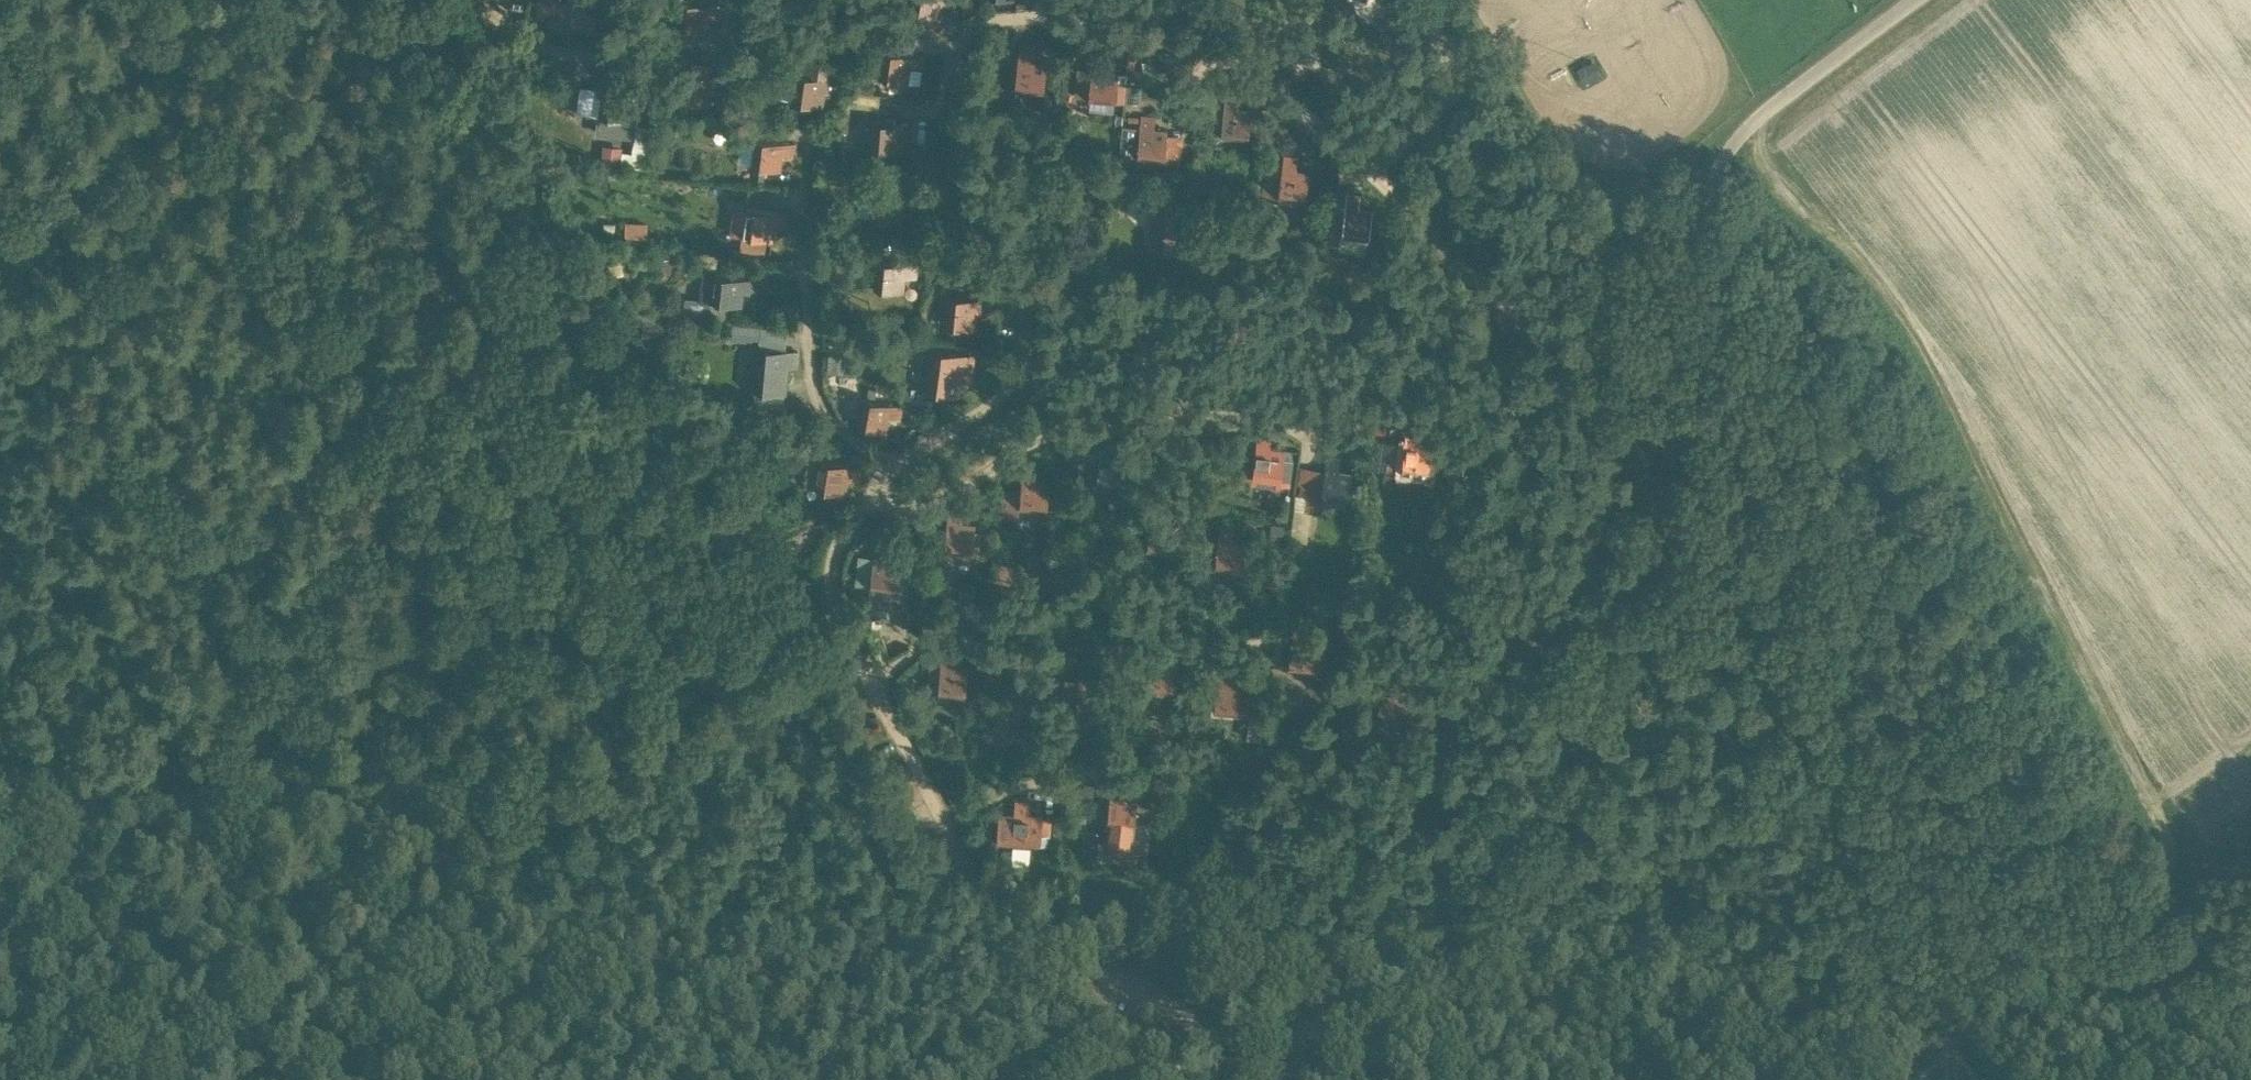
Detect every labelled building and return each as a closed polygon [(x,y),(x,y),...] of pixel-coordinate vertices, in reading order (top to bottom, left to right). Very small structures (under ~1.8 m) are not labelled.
[(705,30),(707,17),(717,18),(719,5),(688,0),(679,0),(675,25),(705,30)] [(939,16),(942,2),(951,4),(952,0),(911,0),(909,10),(939,16)] [(1015,79),(1014,87),(1041,91),(1046,61),(1032,59),(1033,49),(1020,47),(1017,70),(1012,69),(1011,78),(1015,79)] [(878,76),(908,80),(910,66),(920,68),(922,55),(882,49),(878,76)] [(796,74),(792,100),(822,105),(825,91),(834,92),(839,60),(806,56),(803,75),(796,74)] [(1092,58),(1088,98),(1123,101),(1126,71),(1104,69),(1105,60),(1092,58)] [(676,99),(707,102),(708,88),(717,89),(719,76),(679,72),(676,99)] [(855,79),(854,89),(873,92),(874,81),(855,79)] [(580,84),(577,111),(599,114),(597,132),(634,137),(637,119),(629,118),(631,105),(640,106),(642,93),(580,84)] [(1220,135),(1247,139),(1251,108),(1237,107),(1239,97),(1225,96),(1220,135)] [(1120,154),(1164,159),(1167,129),(1153,127),(1154,118),(1141,116),(1140,126),(1123,124),(1120,154)] [(912,123),(872,120),(870,147),(900,149),(901,136),(911,137),(912,123)] [(750,164),(781,168),(782,155),(792,156),(793,142),(754,137),(750,164)] [(588,146),(586,159),(600,161),(602,148),(588,146)] [(1309,170),(1295,168),(1296,159),(1283,157),(1277,196),(1304,200),(1309,170)] [(874,177),(869,216),(900,219),(901,206),(910,207),(912,193),(903,192),(904,180),(874,177)] [(1180,197),(1167,195),(1160,253),(1187,256),(1192,208),(1179,206),(1180,197)] [(1327,229),(1325,242),(1339,244),(1339,249),(1365,253),(1372,208),(1358,207),(1359,197),(1346,195),(1341,231),(1327,229)] [(746,207),(740,244),(765,248),(767,237),(772,238),(774,224),(783,226),(785,212),(763,209),(746,207)] [(873,286),(903,289),(905,276),(914,277),(915,263),(876,259),(873,286)] [(729,302),(741,304),(743,290),(752,291),(754,278),(714,273),(711,300),(729,302)] [(945,322),(975,325),(976,312),(986,313),(987,299),(947,296),(945,322)] [(684,297),(682,314),(727,319),(729,304),(729,302),(711,300),(684,297)] [(732,323),(731,339),(753,341),(753,337),(758,338),(759,330),(759,326),(732,323)] [(755,373),(754,390),(784,393),(786,363),(796,364),(797,350),(788,350),(758,347),(755,373)] [(933,349),(927,389),(958,393),(959,379),(969,381),(972,354),(933,349)] [(827,357),(826,372),(845,374),(846,359),(827,357)] [(868,387),(867,398),(875,400),(876,388),(868,387)] [(856,424),(886,429),(889,416),(898,418),(900,404),(882,401),(875,400),(867,398),(861,397),(856,424)] [(1401,470),(1427,473),(1431,443),(1418,442),(1419,432),(1406,431),(1401,470)] [(1252,475),(1251,478),(1278,482),(1279,477),(1290,479),(1293,459),(1282,457),(1282,454),(1283,448),(1270,446),(1271,437),(1258,435),(1255,456),(1252,475)] [(1126,458),(1113,456),(1114,446),(1101,445),(1095,484),(1122,488),(1126,458)] [(1351,472),(1338,470),(1339,461),(1326,459),(1321,498),(1347,502),(1351,472)] [(815,487),(845,491),(847,478),(857,479),(859,466),(819,460),(815,487)] [(1035,477),(1036,468),(1023,467),(1019,506),(1046,509),(1049,478),(1035,477)] [(1277,509),(1276,518),(1287,520),(1288,511),(1283,510),(1277,509)] [(944,550),(971,553),(971,547),(978,548),(980,530),(974,529),(974,523),(961,521),(962,512),(949,510),(944,550)] [(1271,522),(1269,540),(1283,541),(1285,524),(1271,522)] [(1214,566),(1241,569),(1245,539),(1231,537),(1232,528),(1219,526),(1214,566)] [(887,548),(874,547),(868,601),(906,605),(911,560),(886,557),(887,548)] [(1288,668),(1314,672),(1318,642),(1305,640),(1306,630),(1293,629),(1288,668)] [(1177,672),(1178,662),(1165,660),(1166,651),(1153,649),(1147,688),(1174,692),(1174,689),(1181,690),(1184,672),(1177,672)] [(937,693),(964,696),(967,666),(954,664),(955,655),(942,654),(937,693)] [(1002,673),(988,668),(983,682),(997,687),(1002,673)] [(1092,681),(1093,672),(1080,670),(1074,709),(1101,713),(1105,683),(1092,681)] [(1213,710),(1240,713),(1243,683),(1230,681),(1231,672),(1218,671),(1213,710)] [(987,705),(995,714),(1009,702),(1001,693),(987,705)] [(1018,711),(1025,705),(1016,695),(1009,702),(995,714),(986,722),(1004,742),(1027,722),(1018,711)] [(1107,821),(1133,824),(1137,794),(1123,792),(1124,783),(1111,781),(1107,821)] [(999,812),(996,840),(1012,841),(1039,844),(1048,844),(1049,837),(1051,837),(1052,817),(1042,816),(1042,814),(1028,813),(1029,803),(1016,802),(1015,813),(999,812)] [(1081,845),(1098,847),(1099,831),(1083,830),(1081,845)]
